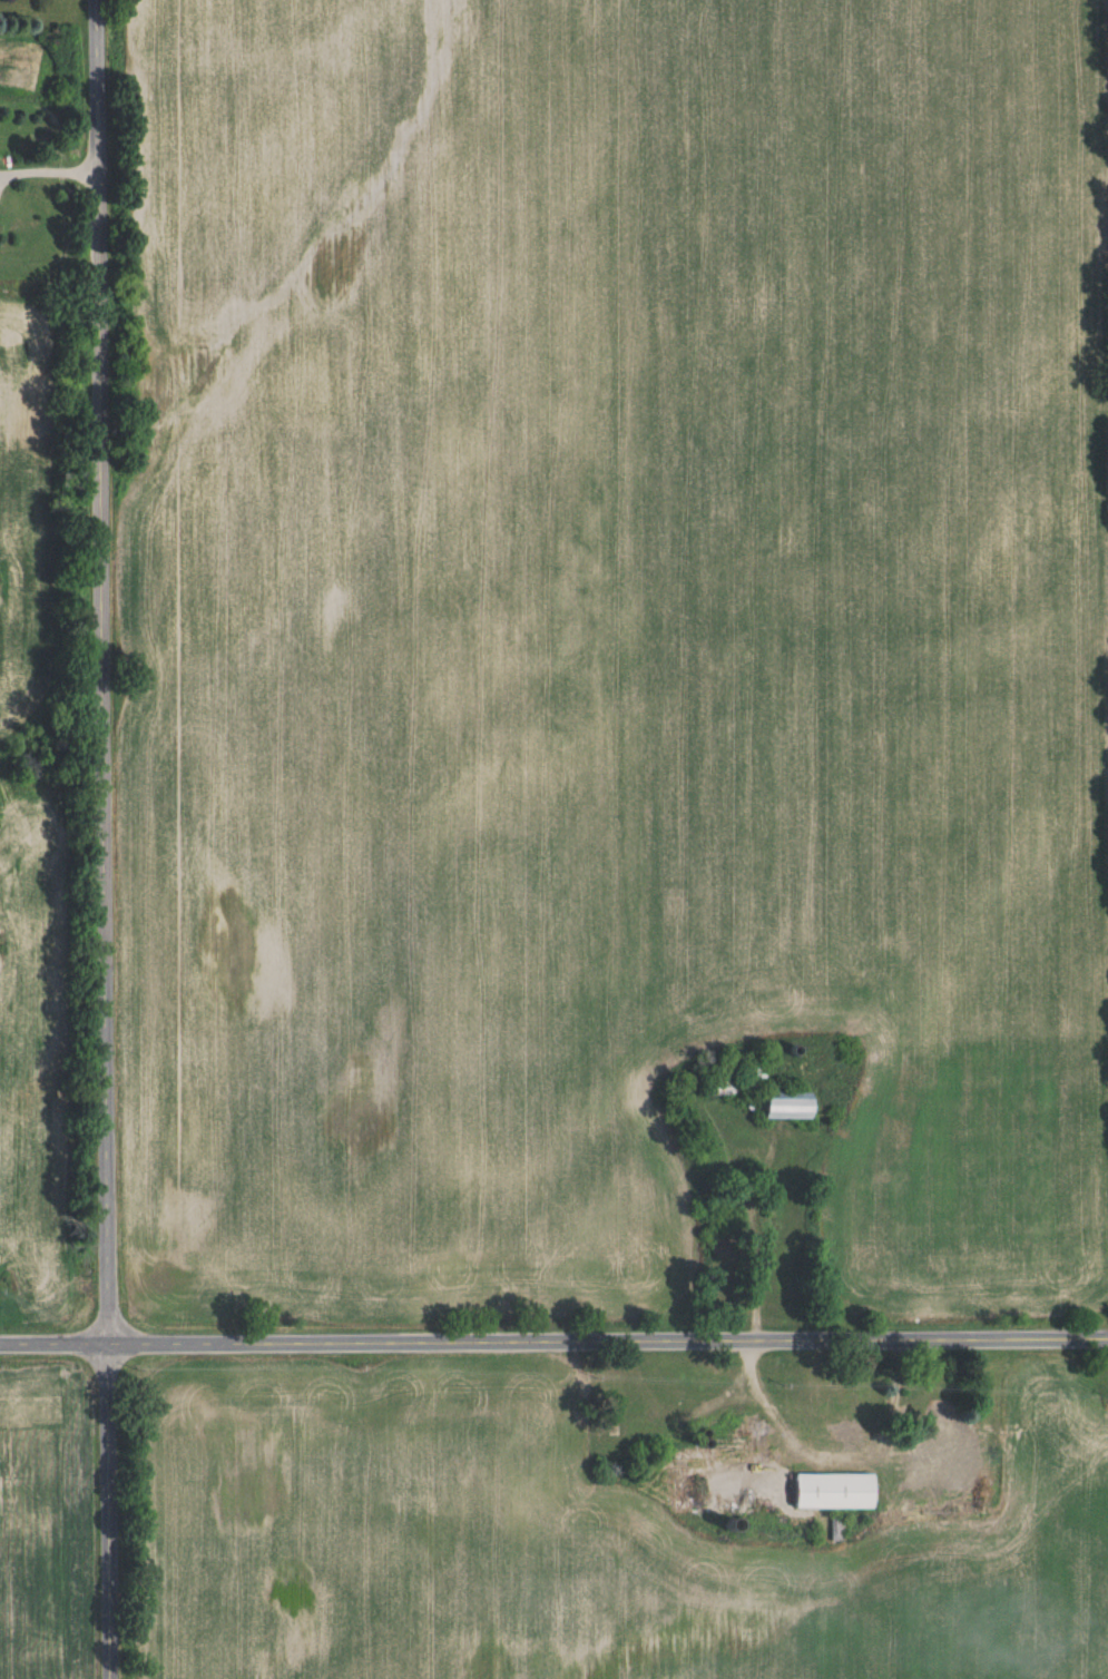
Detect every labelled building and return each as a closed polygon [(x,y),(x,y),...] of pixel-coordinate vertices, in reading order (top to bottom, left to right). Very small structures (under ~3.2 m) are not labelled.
[(819,1120),(819,1094),(773,1094),(773,1120),(819,1120)] [(879,1475),(792,1475),(792,1510),(879,1510),(879,1475)]
